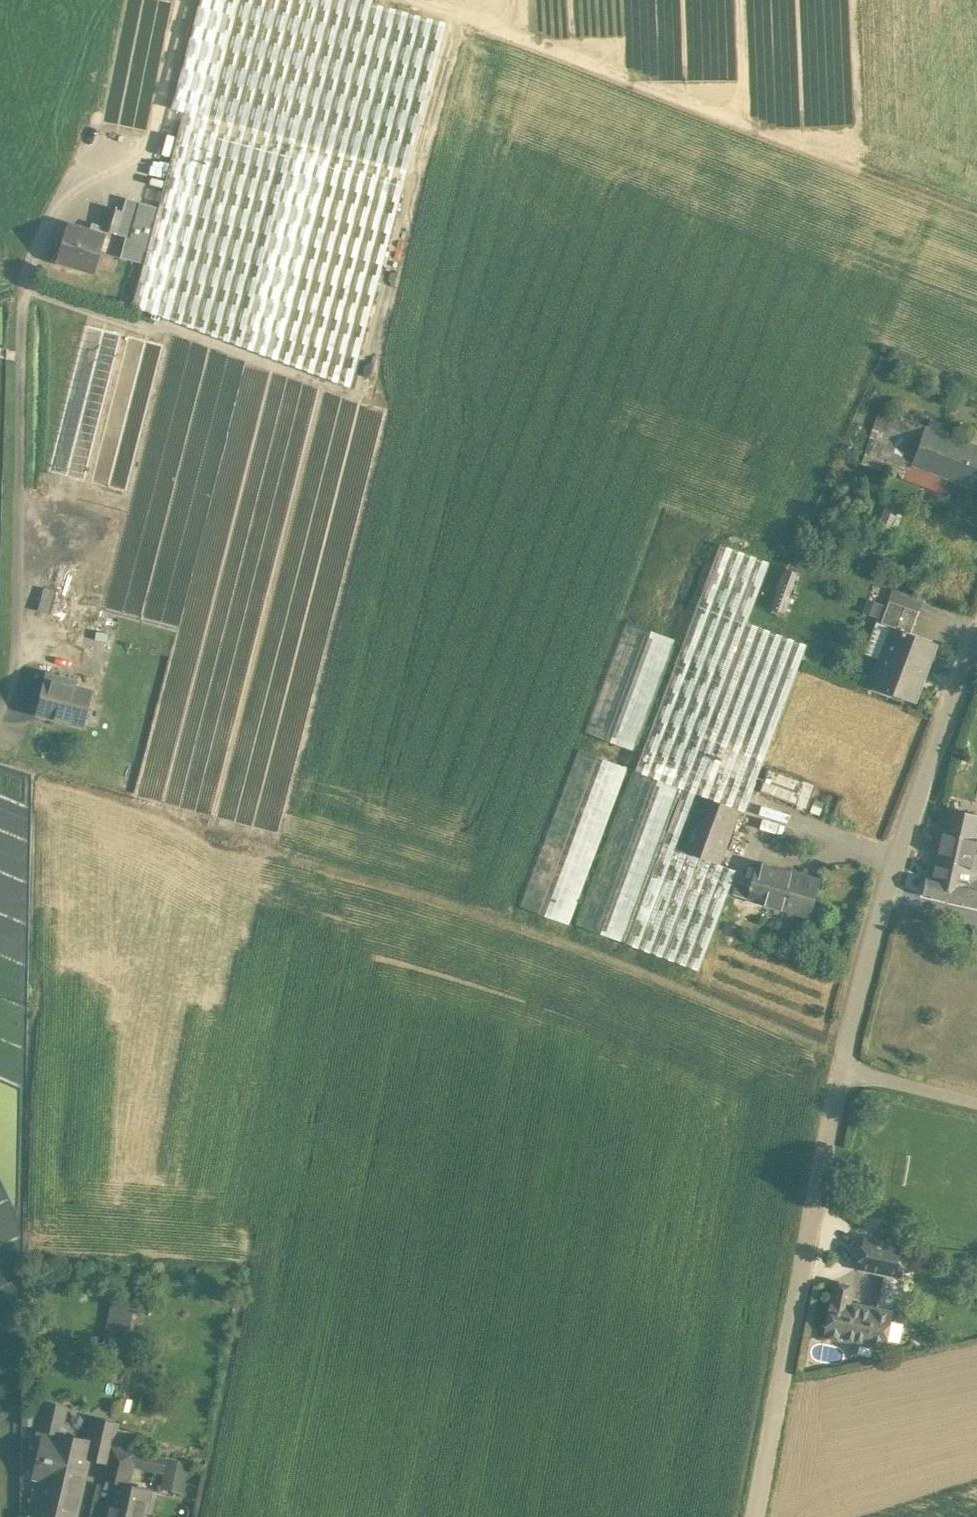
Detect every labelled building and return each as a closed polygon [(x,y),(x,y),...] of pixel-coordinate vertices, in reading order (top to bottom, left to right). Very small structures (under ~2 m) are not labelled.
[(251,124),(296,137),(295,140),(183,110),(158,207),(143,263),(132,305),(350,387),(446,22),(372,3),(372,0),(286,0),(251,124)] [(286,0),(202,0),(175,104),(251,124),(286,0)] [(139,201),(126,197),(122,210),(123,211),(117,234),(126,236),(129,237),(139,201)] [(158,207),(139,201),(129,237),(126,236),(120,257),(143,263),(158,207)] [(122,210),(108,206),(101,229),(117,234),(123,211),(122,210)] [(105,235),(67,223),(56,259),(94,272),(105,235)] [(85,473),(122,330),(87,322),(51,464),(85,473)] [(128,484),(165,342),(131,333),(94,476),(128,484)] [(912,462),(926,423),(896,412),(882,451),(912,462)] [(973,441),(926,423),(912,462),(959,479),(973,441)] [(973,441),(959,479),(976,486),(976,442),(973,441)] [(720,544),(634,769),(683,788),(700,794),(739,808),(744,810),(806,644),(746,622),(768,562),(720,544)] [(785,568),(771,607),(782,612),(796,572),(785,568)] [(44,588),(38,609),(48,612),(54,591),(44,588)] [(892,588),(888,599),(919,610),(923,599),(892,588)] [(879,622),(893,627),(910,633),(919,610),(888,599),(879,622)] [(626,621),(585,731),(635,750),(676,639),(626,621)] [(910,633),(893,627),(871,686),(912,701),(934,642),(910,633)] [(90,689),(65,683),(66,678),(45,673),(35,712),(82,723),(90,689)] [(627,767),(579,749),(520,905),(568,923),(627,767)] [(807,806),(816,783),(768,766),(760,789),(807,806)] [(633,769),(575,924),(625,942),(683,788),(634,769),(633,769)] [(683,788),(625,942),(635,946),(698,969),(735,870),(718,864),(718,863),(680,849),(700,794),(683,788)] [(739,808),(700,794),(680,849),(718,863),(739,808)] [(946,809),(930,878),(976,890),(976,817),(946,809)] [(795,873),(757,863),(750,887),(735,883),(733,893),(786,908),(795,873)] [(819,880),(795,873),(786,908),(810,915),(819,880)] [(926,877),(922,894),(976,907),(976,890),(930,878),(926,877)] [(906,1244),(864,1236),(857,1269),(884,1274),(900,1277),(906,1244)] [(876,1308),(850,1302),(853,1285),(835,1281),(823,1335),(884,1348),(891,1311),(897,1312),(905,1278),(900,1277),(884,1274),(876,1308)] [(134,1318),(114,1314),(108,1345),(128,1348),(134,1318)] [(9,1407),(15,1406),(13,1380),(6,1381),(9,1407)] [(44,1398),(37,1425),(59,1430),(65,1404),(44,1398)] [(116,1425),(93,1420),(90,1440),(91,1440),(88,1456),(107,1460),(111,1445),(116,1425)] [(54,1432),(52,1437),(43,1435),(34,1476),(45,1479),(36,1516),(74,1516),(88,1456),(91,1440),(90,1440),(54,1432)] [(111,1445),(107,1460),(105,1469),(129,1474),(131,1463),(134,1450),(111,1445)] [(166,1457),(134,1450),(131,1463),(163,1470),(166,1457)] [(187,1463),(168,1459),(164,1478),(183,1482),(187,1463)] [(114,1481),(106,1516),(143,1516),(150,1489),(114,1481)]
